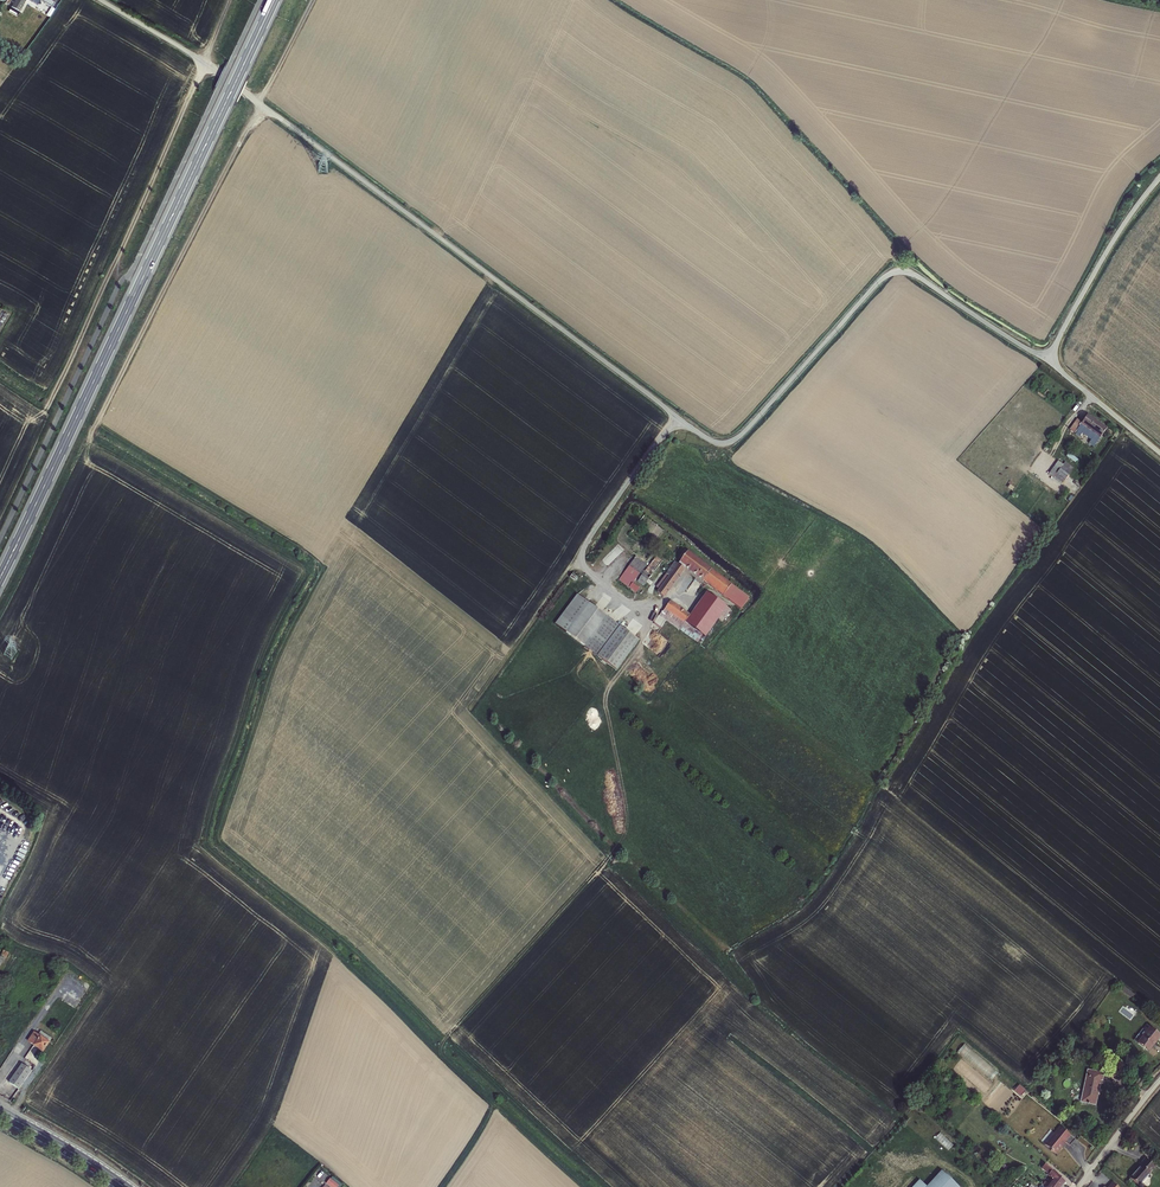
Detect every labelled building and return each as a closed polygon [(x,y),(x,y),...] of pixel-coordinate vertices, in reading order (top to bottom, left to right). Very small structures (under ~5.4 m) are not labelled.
[(52,9),(57,1),(61,3),(63,0),(38,0),(52,9)] [(1068,427),(1073,431),(1078,435),(1081,431),(1090,438),(1087,441),(1093,445),(1106,427),(1086,413),(1080,421),(1075,417),(1068,427)] [(1068,453),(1066,456),(1075,462),(1077,459),(1068,453)] [(1073,467),(1064,461),(1062,464),(1057,460),(1047,475),(1061,484),(1073,467)] [(660,540),(665,532),(657,527),(652,535),(660,540)] [(622,542),(606,559),(613,566),(629,549),(622,542)] [(748,596),(684,547),(677,556),(683,561),(679,567),(675,572),(662,590),(661,591),(659,594),(667,601),(690,571),(736,607),(748,596)] [(643,576),(650,581),(663,563),(657,558),(643,576)] [(634,584),(647,567),(638,559),(620,580),(633,590),(636,586),(634,584)] [(675,572),(672,569),(658,587),(662,590),(675,572)] [(579,577),(573,574),(570,578),(576,582),(577,581),(578,582),(579,580),(578,579),(579,577)] [(643,576),(640,580),(647,585),(650,581),(643,576)] [(567,633),(589,603),(580,597),(578,595),(556,625),(567,633)] [(716,617),(725,605),(712,596),(692,620),(706,631),(716,617)] [(736,607),(742,611),(753,601),(748,596),(736,607)] [(754,602),(753,601),(742,611),(745,614),(754,602)] [(620,626),(589,603),(567,633),(599,656),(620,626)] [(725,605),(716,617),(721,621),(729,609),(725,605)] [(706,631),(692,620),(674,606),(669,613),(699,636),(701,637),(706,631)] [(699,636),(669,613),(666,617),(696,639),(699,636)] [(693,643),(696,639),(666,617),(664,621),(693,643)] [(640,640),(620,626),(599,656),(618,669),(640,640)] [(1148,1049),(1159,1034),(1159,1031),(1147,1022),(1144,1026),(1146,1027),(1136,1040),(1148,1049)] [(46,1044),(30,1034),(24,1043),(40,1053),(46,1044)] [(957,1053),(969,1062),(976,1053),(963,1044),(957,1053)] [(18,1091),(30,1073),(21,1067),(9,1085),(18,1091)] [(1096,1068),(1079,1068),(1078,1099),(1093,1100),(1093,1075),(1096,1075),(1096,1068)] [(1018,1085),(1013,1090),(1020,1096),(1025,1091),(1018,1085)] [(1044,1143),(1054,1151),(1061,1143),(1060,1142),(1063,1139),(1068,1144),(1074,1137),(1059,1125),(1044,1143)] [(1156,1166),(1142,1154),(1138,1159),(1140,1161),(1130,1173),(1143,1184),(1153,1173),(1151,1171),(1156,1166)] [(1152,1155),(1149,1157),(1159,1166),(1159,1162),(1152,1155)] [(1040,1183),(1042,1185),(1043,1186),(1045,1186),(1056,1186),(1063,1178),(1043,1161),(1040,1164),(1047,1170),(1046,1171),(1051,1176),(1046,1182),(1043,1179),(1040,1183)] [(926,1183),(922,1186),(953,1186),(958,1182),(941,1167),(926,1183)] [(926,1183),(919,1176),(909,1186),(922,1186),(926,1183)] [(330,1186),(338,1186),(340,1185),(330,1178),(325,1184),(330,1186)] [(1110,1178),(1104,1185),(1102,1182),(1097,1186),(1115,1186),(1117,1184),(1110,1178)]
